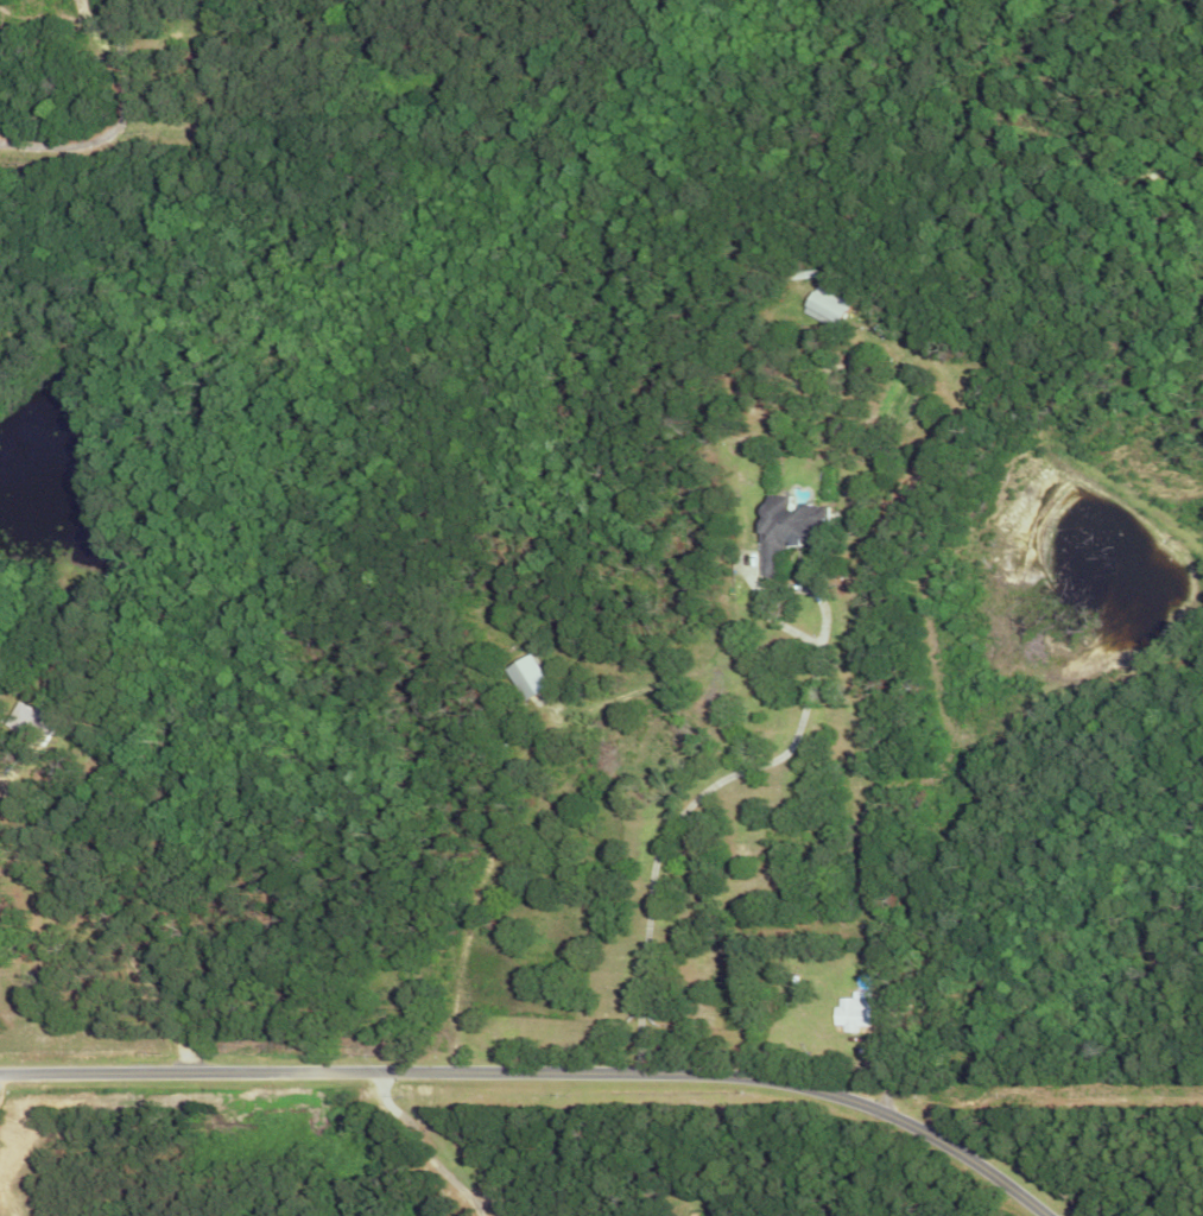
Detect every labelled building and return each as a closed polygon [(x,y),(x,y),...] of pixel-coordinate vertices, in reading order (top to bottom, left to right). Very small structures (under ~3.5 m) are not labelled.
[(835,327),(849,301),(815,283),(801,309),(835,327)] [(759,577),(786,577),(786,544),(810,544),(810,524),(823,524),(823,499),(759,499),(759,577)] [(528,700),(553,685),(534,653),(509,668),(528,700)] [(868,1000),(858,1000),(858,991),(850,991),(850,998),(832,998),(832,1025),(840,1025),(840,1031),(856,1032),(857,1025),(867,1025),(868,1000)]
